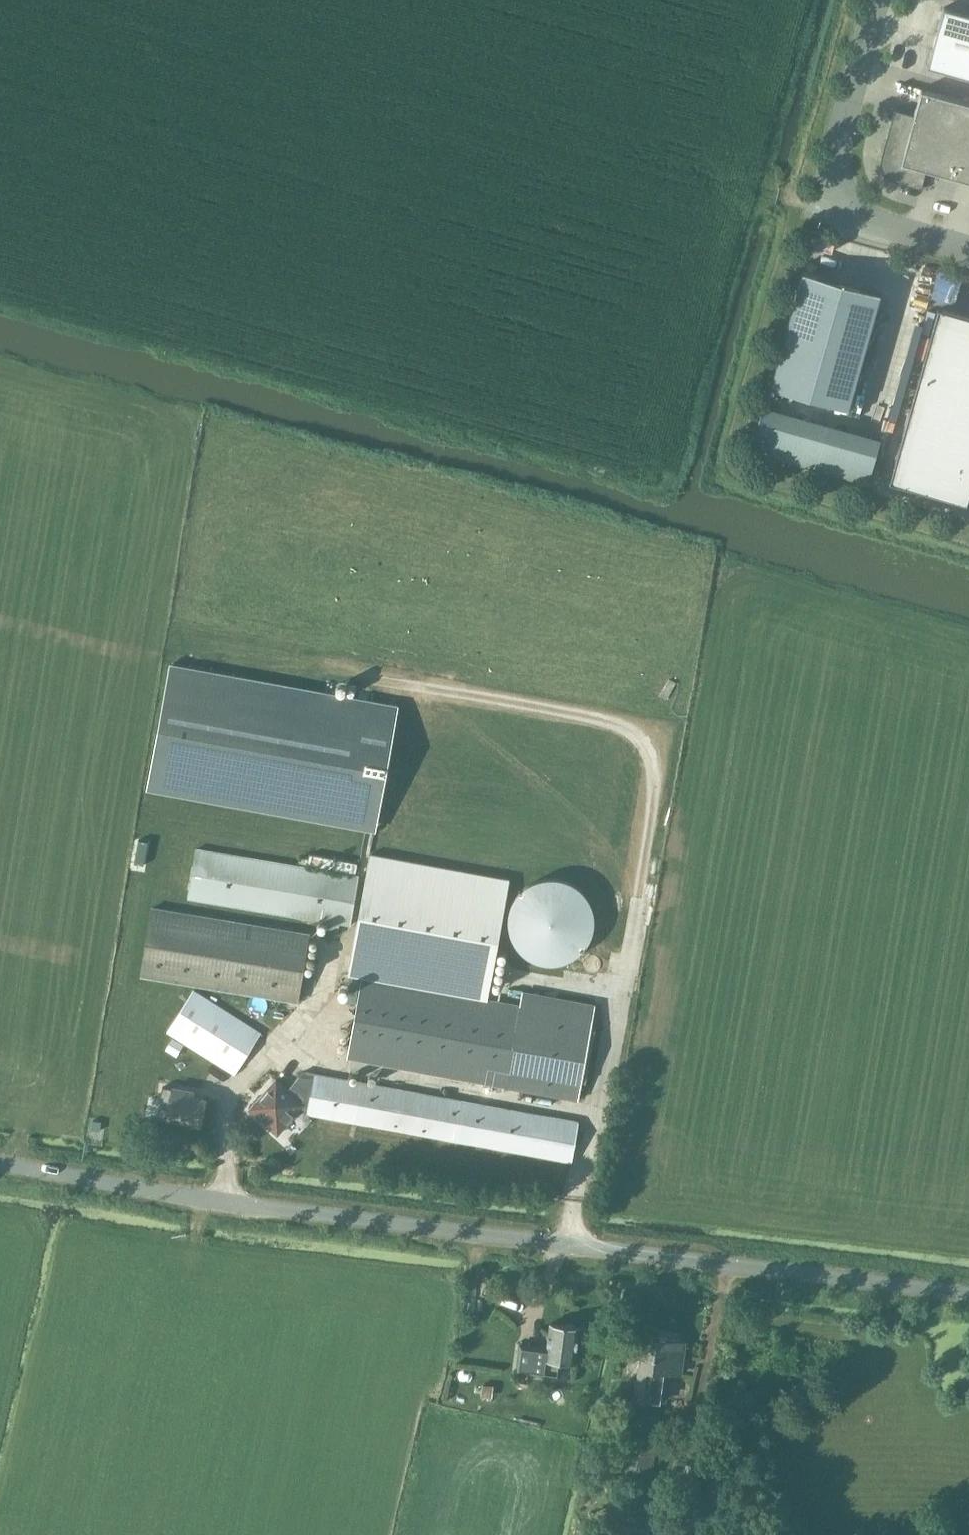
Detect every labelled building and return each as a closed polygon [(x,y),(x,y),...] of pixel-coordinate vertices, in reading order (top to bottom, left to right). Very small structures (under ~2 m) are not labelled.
[(944,7),(928,65),(968,76),(968,14),(944,7)] [(914,115),(895,110),(882,157),(881,164),(884,172),(889,178),(896,181),(922,188),(927,169),(968,180),(968,102),(922,89),(914,115)] [(771,387),(848,409),(881,293),(804,272),(771,387)] [(966,504),(968,495),(968,318),(938,310),(890,483),(966,504)] [(869,483),(882,439),(766,406),(754,451),(869,483)] [(148,789),(375,831),(398,707),(171,664),(148,789)] [(340,924),(351,926),(359,878),(201,852),(193,901),(328,922),(327,928),(339,930),(340,924)] [(347,972),(363,975),(488,999),(510,879),(369,853),(347,972)] [(509,917),(509,921),(509,924),(509,928),(510,932),(511,935),(513,939),(514,942),(516,945),(518,948),(521,951),(523,953),(526,956),(529,958),(533,959),(536,961),(539,962),(543,963),(546,964),(550,964),(554,964),(557,964),(561,963),(565,962),(568,961),(571,959),(575,958),(578,956),(580,953),(583,951),(586,948),(588,945),(590,942),(591,939),(593,935),(594,932),(595,928),(595,924),(595,921),(595,917),(595,913),(594,910),(593,906),(591,903),(590,900),(588,897),(586,894),(583,891),(581,888),(578,886),(575,884),(571,882),(568,881),(565,879),(561,878),(557,878),(554,878),(550,878),(546,878),(543,878),(539,879),(536,881),(532,882),(529,884),(526,886),(523,888),(521,891),(518,894),(516,897),(514,900),(513,903),(511,906),(510,910),(509,913),(509,917)] [(151,906),(139,974),(296,1000),(307,933),(151,906)] [(363,975),(347,1058),(579,1100),(596,1004),(523,991),(520,1005),(488,999),(363,975)] [(170,1033),(237,1074),(262,1035),(195,993),(170,1033)] [(173,1038),(166,1050),(177,1056),(184,1045),(173,1038)] [(296,1113),(501,1151),(571,1164),(579,1123),(304,1072),(290,1089),(277,1078),(249,1110),(278,1135),(296,1113)] [(166,1119),(201,1125),(206,1100),(193,1098),(194,1092),(171,1088),(171,1090),(161,1088),(159,1101),(169,1103),(166,1119)] [(561,1104),(560,1112),(581,1115),(582,1107),(561,1104)] [(578,1325),(549,1322),(546,1346),(518,1342),(515,1368),(554,1373),(556,1359),(573,1362),(578,1325)] [(635,1397),(667,1401),(671,1374),(680,1375),(684,1340),(642,1335),(635,1397)] [(484,1384),(483,1396),(494,1397),(495,1385),(484,1384)] [(627,1413),(620,1476),(653,1481),(660,1417),(627,1413)]
